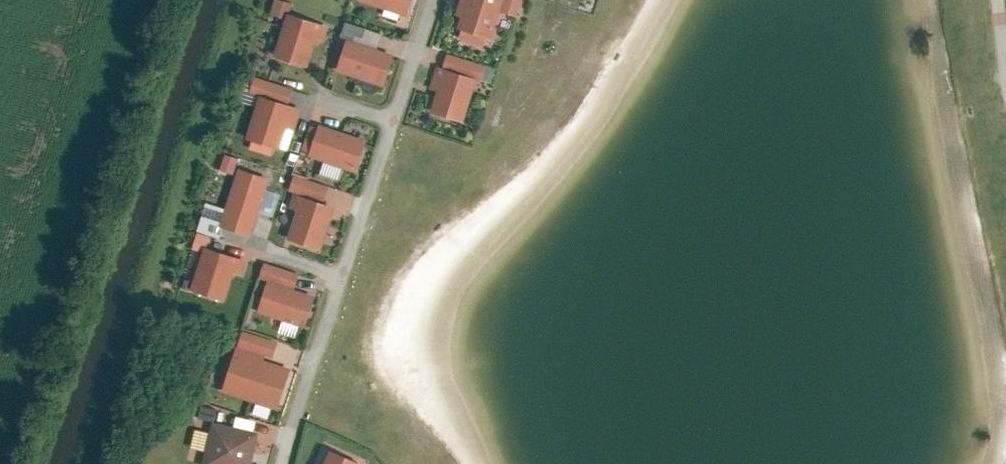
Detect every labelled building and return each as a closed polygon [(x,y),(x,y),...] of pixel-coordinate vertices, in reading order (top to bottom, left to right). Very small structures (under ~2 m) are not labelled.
[(270,13),(281,17),(287,1),(283,0),(274,0),(270,13)] [(404,12),(407,0),(367,0),(404,12)] [(462,22),(489,31),(498,0),(468,0),(462,22)] [(320,29),(285,19),(276,53),(310,62),(320,29)] [(386,56),(350,44),(341,70),(378,82),(386,56)] [(473,82),(439,71),(436,80),(443,82),(435,106),(462,115),(473,82)] [(293,109),(259,99),(249,132),(284,142),(293,109)] [(359,140),(325,129),(314,162),(348,173),(359,140)] [(226,155),(222,170),(232,173),(237,158),(226,155)] [(267,180),(241,172),(224,226),(250,234),(267,180)] [(328,209),(294,201),(286,235),(321,243),(328,209)] [(243,260),(208,251),(199,285),(226,292),(231,272),(239,274),(243,260)] [(305,298),(266,286),(260,311),(300,325),(305,298)] [(278,374),(243,366),(235,400),(270,407),(278,374)] [(217,431),(207,463),(245,463),(251,441),(217,431)]
